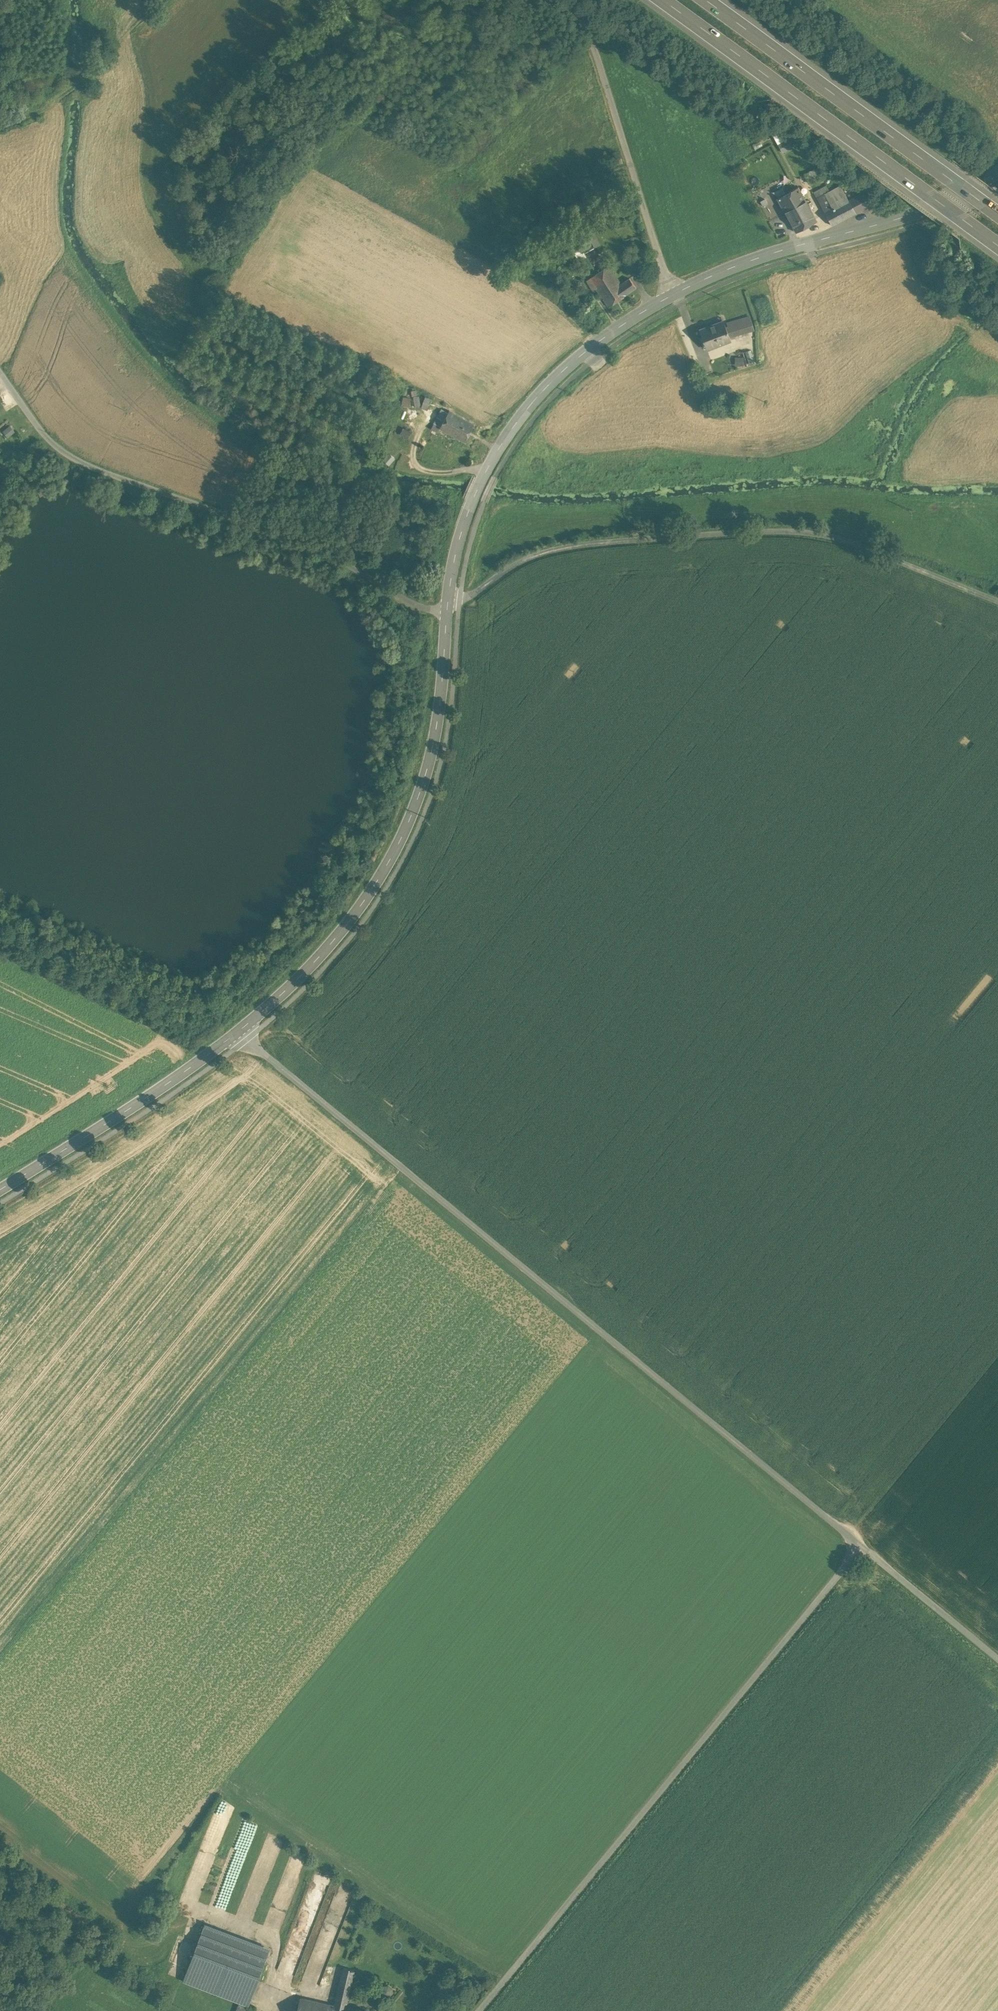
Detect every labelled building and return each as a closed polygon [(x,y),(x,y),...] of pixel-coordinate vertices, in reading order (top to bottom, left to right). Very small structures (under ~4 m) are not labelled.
[(781,127),(772,130),(780,151),(789,147),(781,127)] [(820,166),(805,174),(809,183),(825,175),(820,166)] [(827,185),(814,192),(817,197),(830,191),(827,185)] [(830,191),(817,197),(825,212),(849,200),(841,185),(830,191)] [(799,188),(778,199),(785,211),(794,207),(791,202),(797,199),(799,204),(806,200),(799,188)] [(863,192),(849,200),(855,213),(870,205),(863,192)] [(806,200),(799,204),(797,199),(791,202),(794,207),(785,211),(796,232),(817,220),(806,200)] [(849,200),(825,212),(832,225),(855,213),(849,200)] [(586,235),(579,239),(584,252),(592,249),(586,235)] [(605,260),(598,265),(602,270),(609,265),(605,260)] [(621,284),(609,265),(602,270),(589,278),(608,306),(627,293),(621,284)] [(630,278),(621,284),(627,293),(636,287),(630,278)] [(759,313),(731,321),(735,334),(763,326),(759,313)] [(724,320),(700,329),(707,349),(731,340),(724,320)] [(401,404),(408,405),(409,396),(402,395),(401,404)] [(432,399),(425,397),(421,407),(428,409),(432,399)] [(442,408),(437,416),(444,420),(448,412),(442,408)] [(474,424),(450,410),(448,412),(444,420),(440,427),(465,441),(474,424)] [(1,429),(7,436),(14,431),(8,423),(1,429)] [(440,427),(434,423),(431,428),(438,432),(440,427)] [(397,432),(408,436),(411,430),(400,425),(397,432)] [(298,1913),(291,1932),(288,1938),(282,1956),(273,1980),(297,1989),(322,1922),(298,1913)] [(277,1935),(271,1952),(282,1956),(288,1938),(277,1935)] [(265,1963),(199,1937),(183,1980),(249,2005),(265,1963)] [(343,1967),(335,2004),(346,2007),(355,1970),(343,1967)] [(301,1997),(297,2010),(356,2010),(356,2009),(346,2007),(335,2004),(301,1997)] [(240,2002),(236,2010),(253,2010),(254,2008),(240,2002)]
